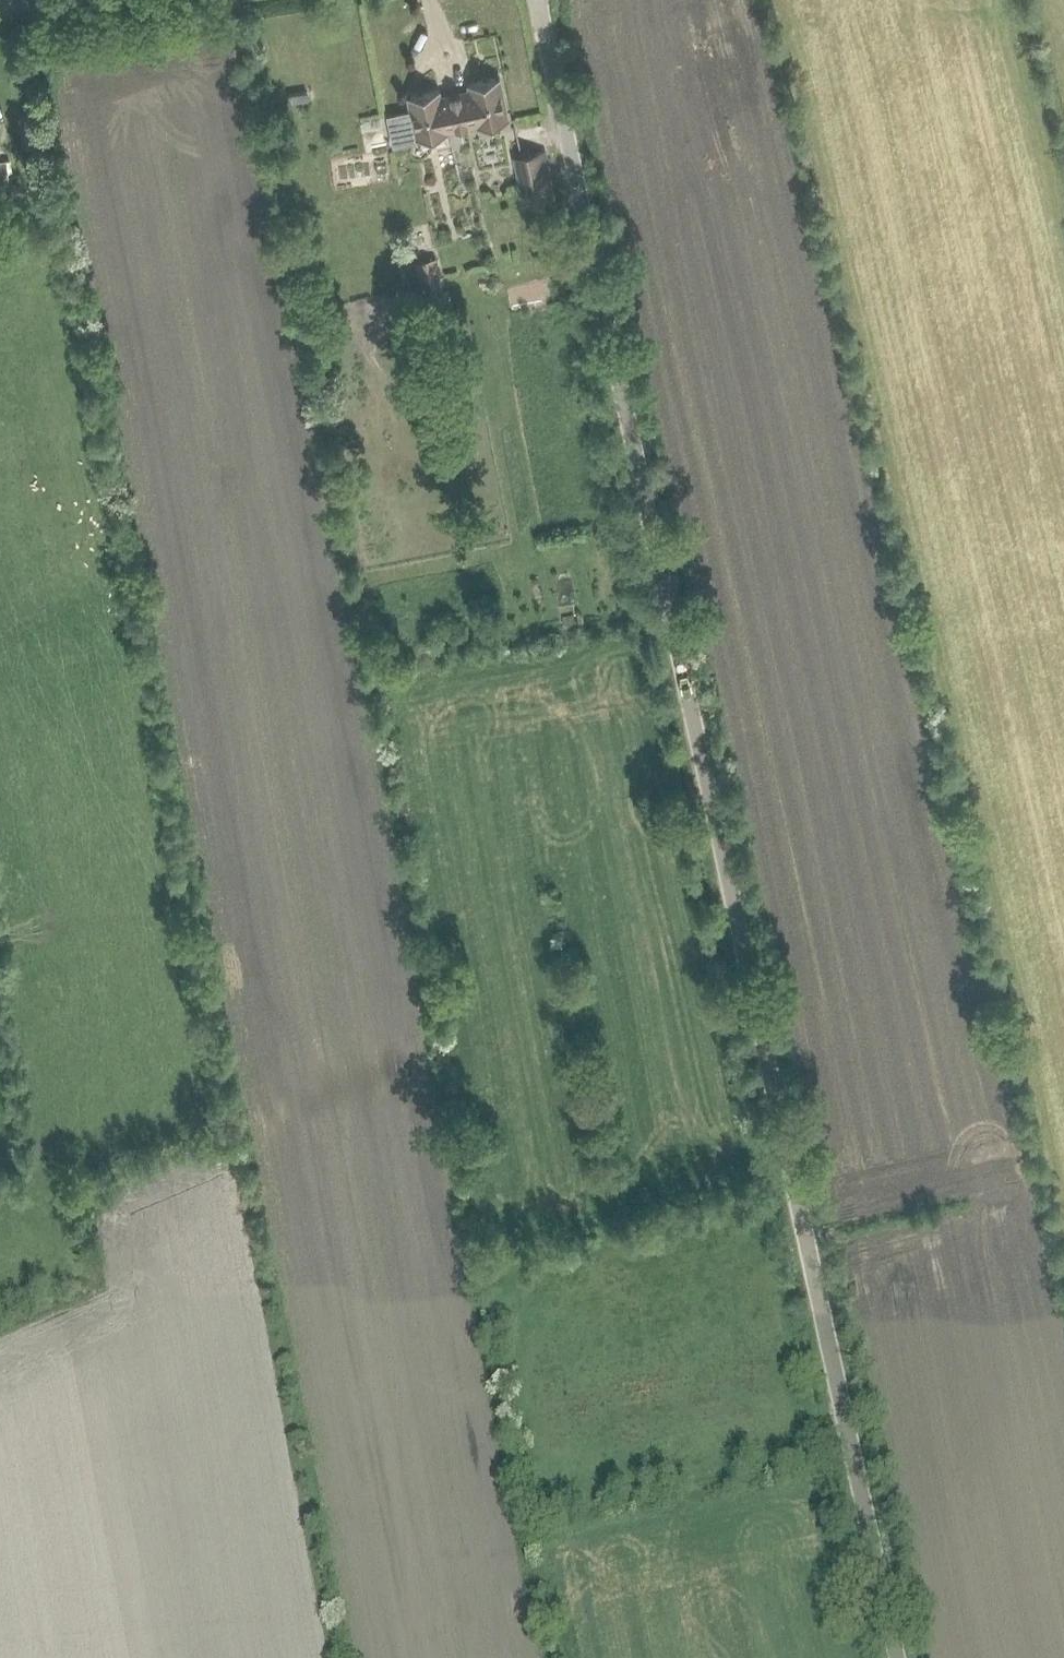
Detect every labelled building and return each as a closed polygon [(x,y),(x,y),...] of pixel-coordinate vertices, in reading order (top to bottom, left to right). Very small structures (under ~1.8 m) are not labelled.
[(455,98),(462,130),(476,127),(476,128),(508,121),(499,78),(467,85),(469,96),(455,98)] [(462,130),(455,98),(441,101),(439,91),(407,97),(410,113),(393,116),(398,142),(415,139),(416,140),(448,134),(448,133),(462,130)] [(556,199),(553,185),(546,150),(513,157),(524,206),(556,199)] [(0,160),(0,209),(14,207),(6,159),(0,160)] [(440,279),(420,283),(426,311),(446,307),(440,279)]
